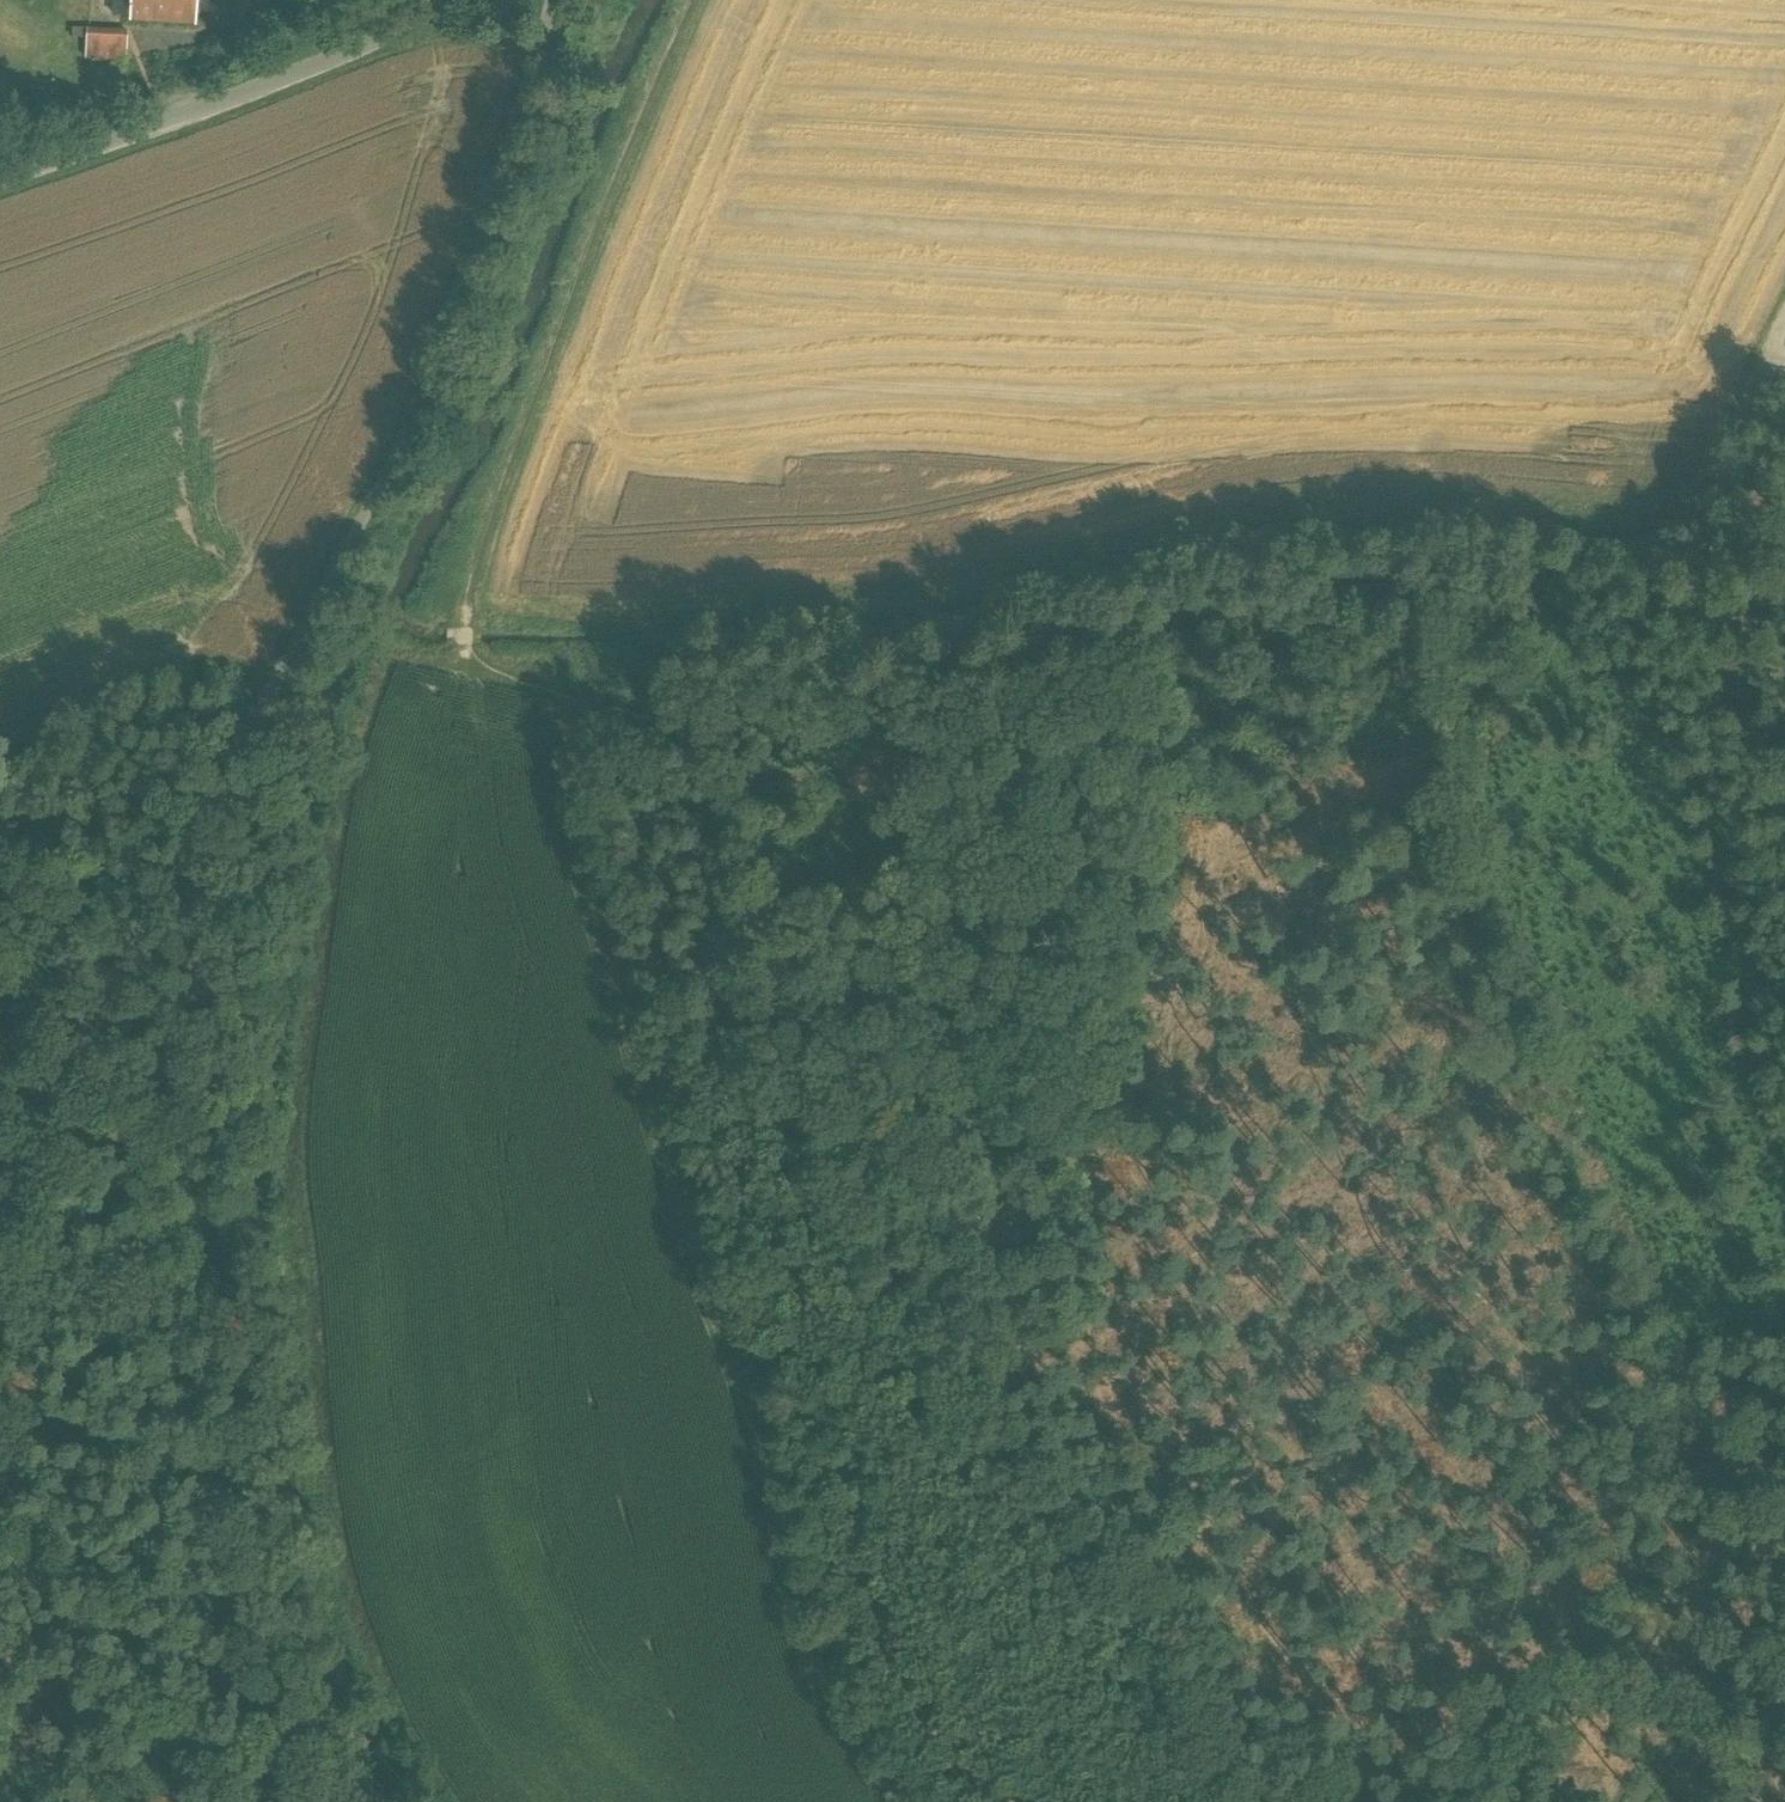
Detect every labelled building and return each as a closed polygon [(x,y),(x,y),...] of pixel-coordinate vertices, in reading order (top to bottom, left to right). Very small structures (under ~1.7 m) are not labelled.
[(138,22),(203,26),(204,0),(139,0),(138,22)] [(90,26),(93,62),(130,60),(127,23),(90,26)]
